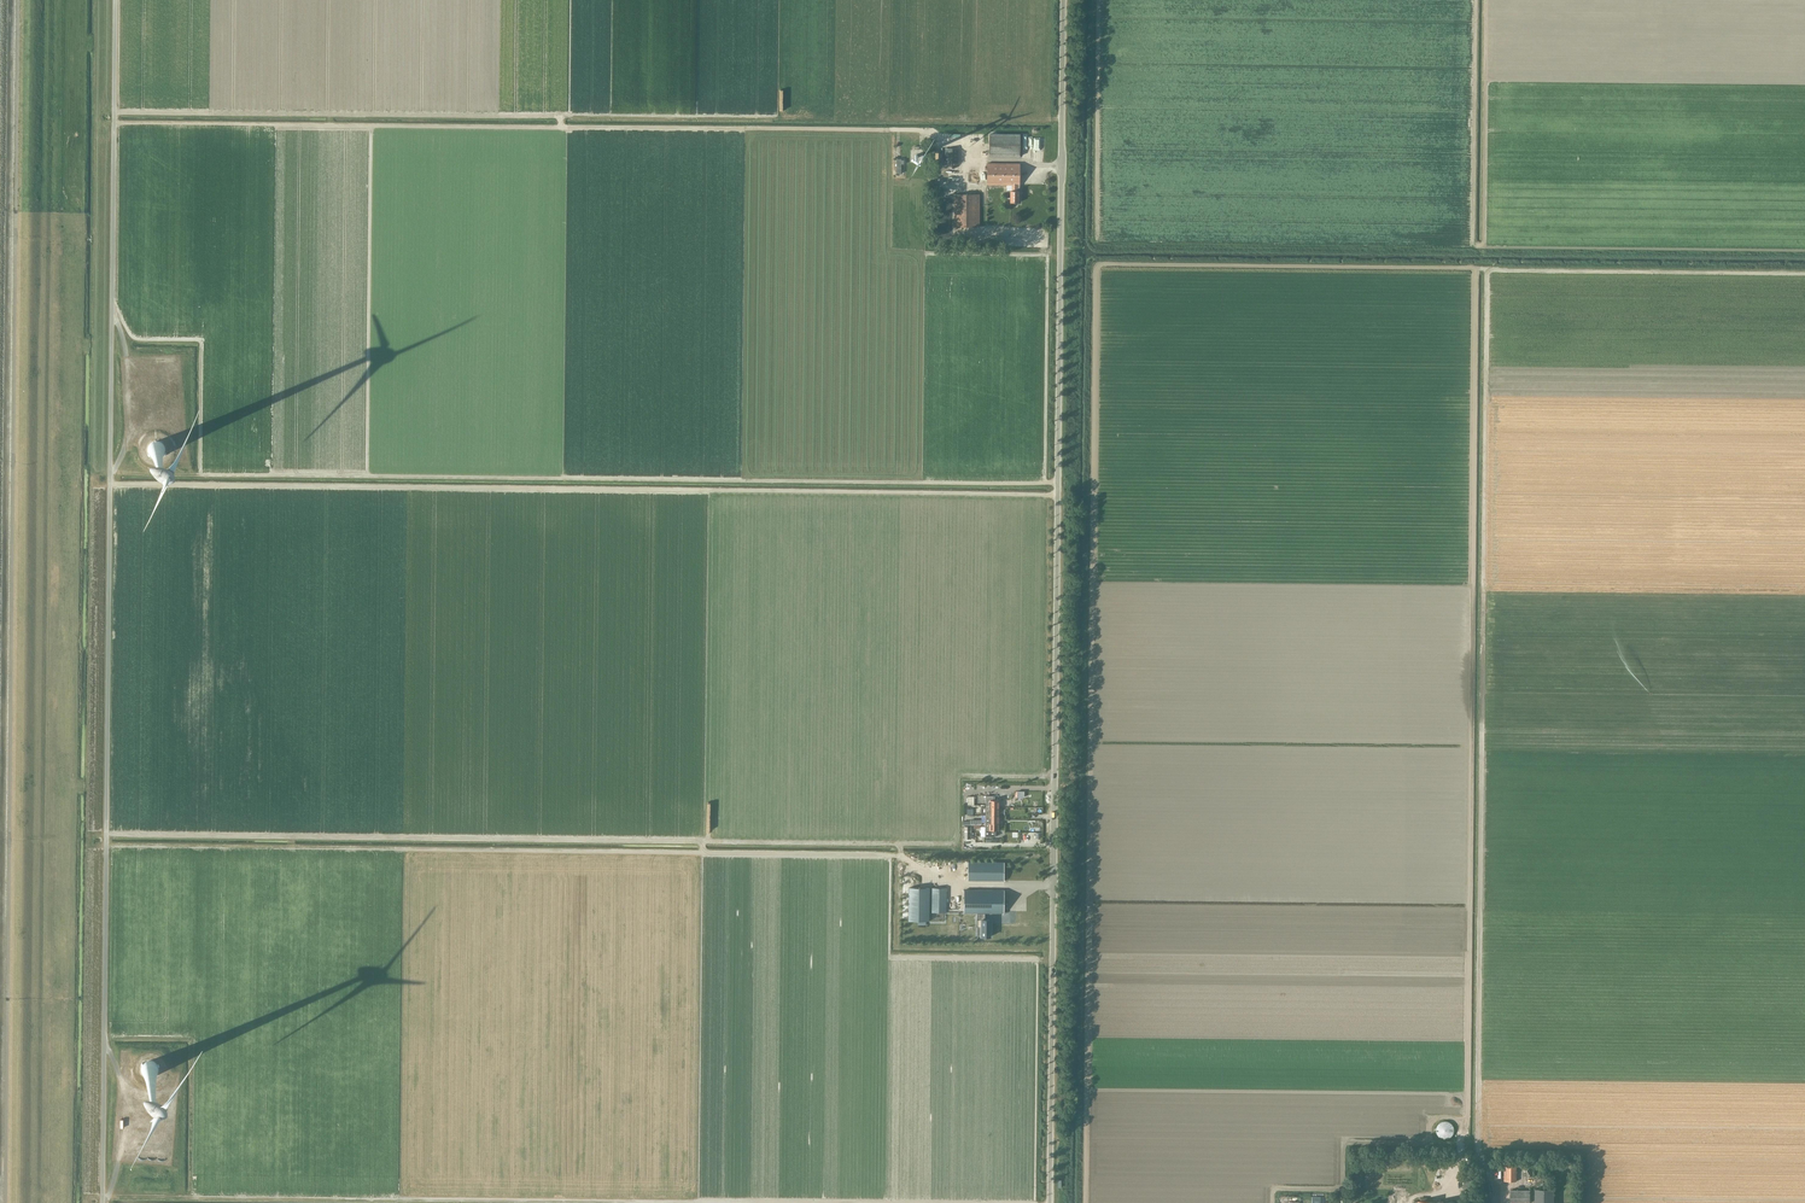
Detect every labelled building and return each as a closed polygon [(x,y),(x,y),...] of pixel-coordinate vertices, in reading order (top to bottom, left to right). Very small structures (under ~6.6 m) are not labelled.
[(1021,134),(989,134),(989,156),(1020,156),(1021,134)] [(958,163),(958,148),(945,148),(945,163),(958,163)] [(1019,185),(1020,163),(987,163),(987,184),(1012,185),(1012,191),(1007,191),(1006,192),(1006,196),(1007,197),(1010,197),(1010,202),(1019,202),(1019,191),(1019,185)] [(954,195),(954,228),(979,228),(980,195),(954,195)] [(147,446),(146,449),(147,451),(147,454),(149,456),(151,458),(154,459),(156,460),(159,459),(162,458),(164,456),(166,454),(166,451),(166,448),(165,445),(164,443),(161,441),(159,440),(156,440),(153,440),(151,442),(149,444),(147,446)] [(998,823),(985,822),(985,836),(995,836),(996,830),(998,830),(998,823)] [(964,826),(964,838),(971,838),(973,838),(973,832),(971,832),(971,826),(964,826)] [(1004,881),(1004,861),(968,861),(968,880),(1004,881)] [(909,887),(908,920),(929,920),(929,888),(909,887)] [(932,888),(931,912),(946,912),(946,888),(932,888)] [(1004,913),(1004,890),(964,890),(964,912),(997,913),(997,919),(995,919),(995,930),(1004,930),(1004,919),(1002,919),(1002,913),(1004,913)] [(977,926),(981,926),(981,936),(990,936),(990,931),(991,931),(991,923),(989,923),(990,919),(977,919),(977,927),(977,926)] [(140,1066),(140,1069),(140,1071),(141,1074),(143,1076),(145,1078),(147,1079),(150,1079),(153,1079),(156,1077),(158,1075),(159,1073),(160,1070),(159,1067),(158,1065),(157,1062),(154,1061),(152,1060),(149,1059),(146,1060),(144,1061),(142,1063),(140,1066)] [(1517,1166),(1504,1166),(1504,1181),(1517,1181),(1517,1166)] [(1536,1188),(1535,1202),(1554,1202),(1554,1189),(1536,1188)] [(1530,1202),(1531,1190),(1510,1190),(1510,1202),(1530,1202)]
